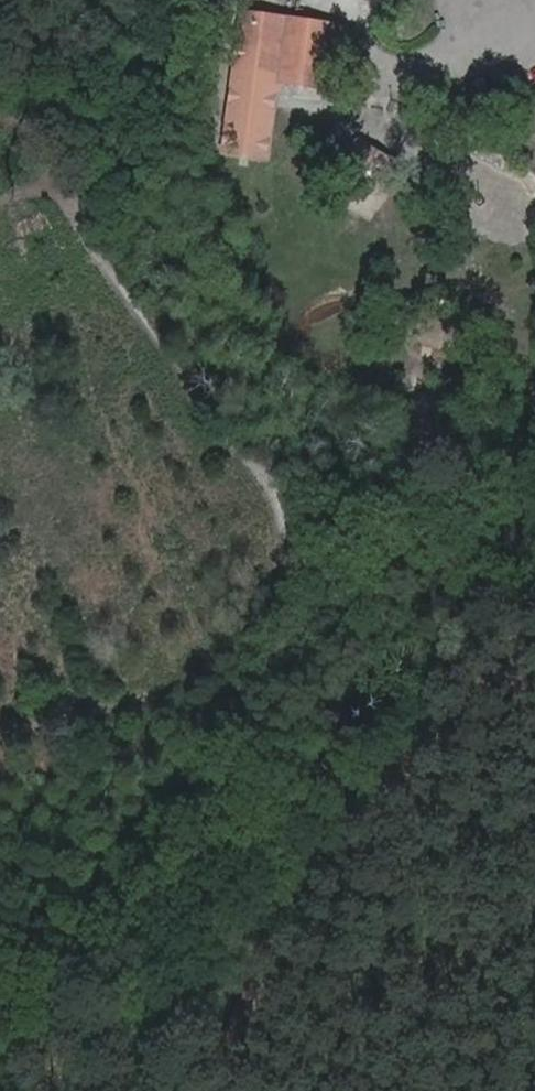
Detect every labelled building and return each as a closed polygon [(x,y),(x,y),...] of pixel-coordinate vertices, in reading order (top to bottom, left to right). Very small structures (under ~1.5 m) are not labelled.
[(328,21),(241,12),(224,152),(267,157),(275,83),(320,87),(328,21)] [(335,89),(339,77),(341,52),(344,24),(328,21),(320,87),(335,89)]
